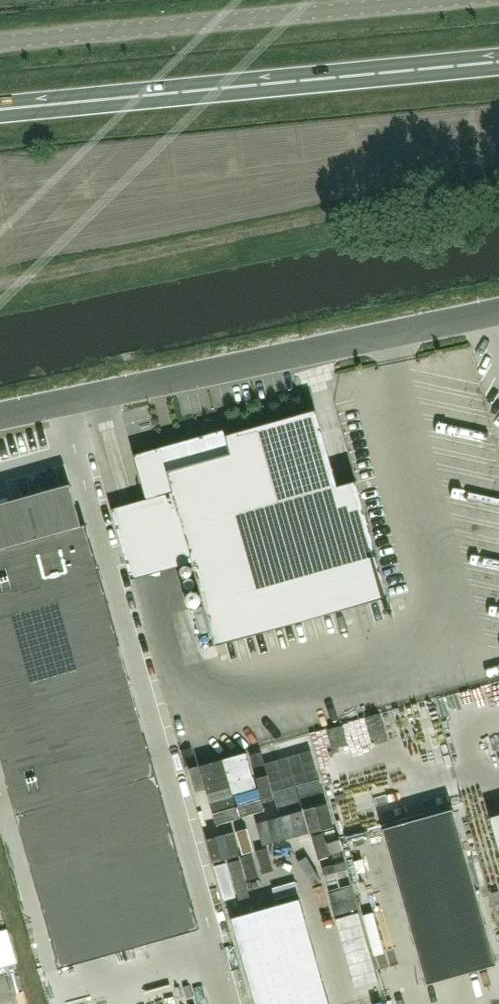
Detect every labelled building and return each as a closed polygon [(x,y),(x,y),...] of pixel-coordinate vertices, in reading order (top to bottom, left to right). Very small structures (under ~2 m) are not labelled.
[(148,502),(174,494),(216,646),(390,597),(357,481),(337,487),(315,410),(227,435),(225,429),(135,455),(148,502)] [(86,524),(81,525),(70,485),(10,502),(8,496),(0,498),(0,757),(38,893),(179,853),(86,524)] [(453,808),(382,828),(426,985),(498,965),(453,808)] [(489,817),(498,851),(498,814),(489,817)] [(300,899),(231,918),(255,1003),(330,1003),(300,899)] [(7,929),(0,931),(0,967),(17,962),(7,929)]
